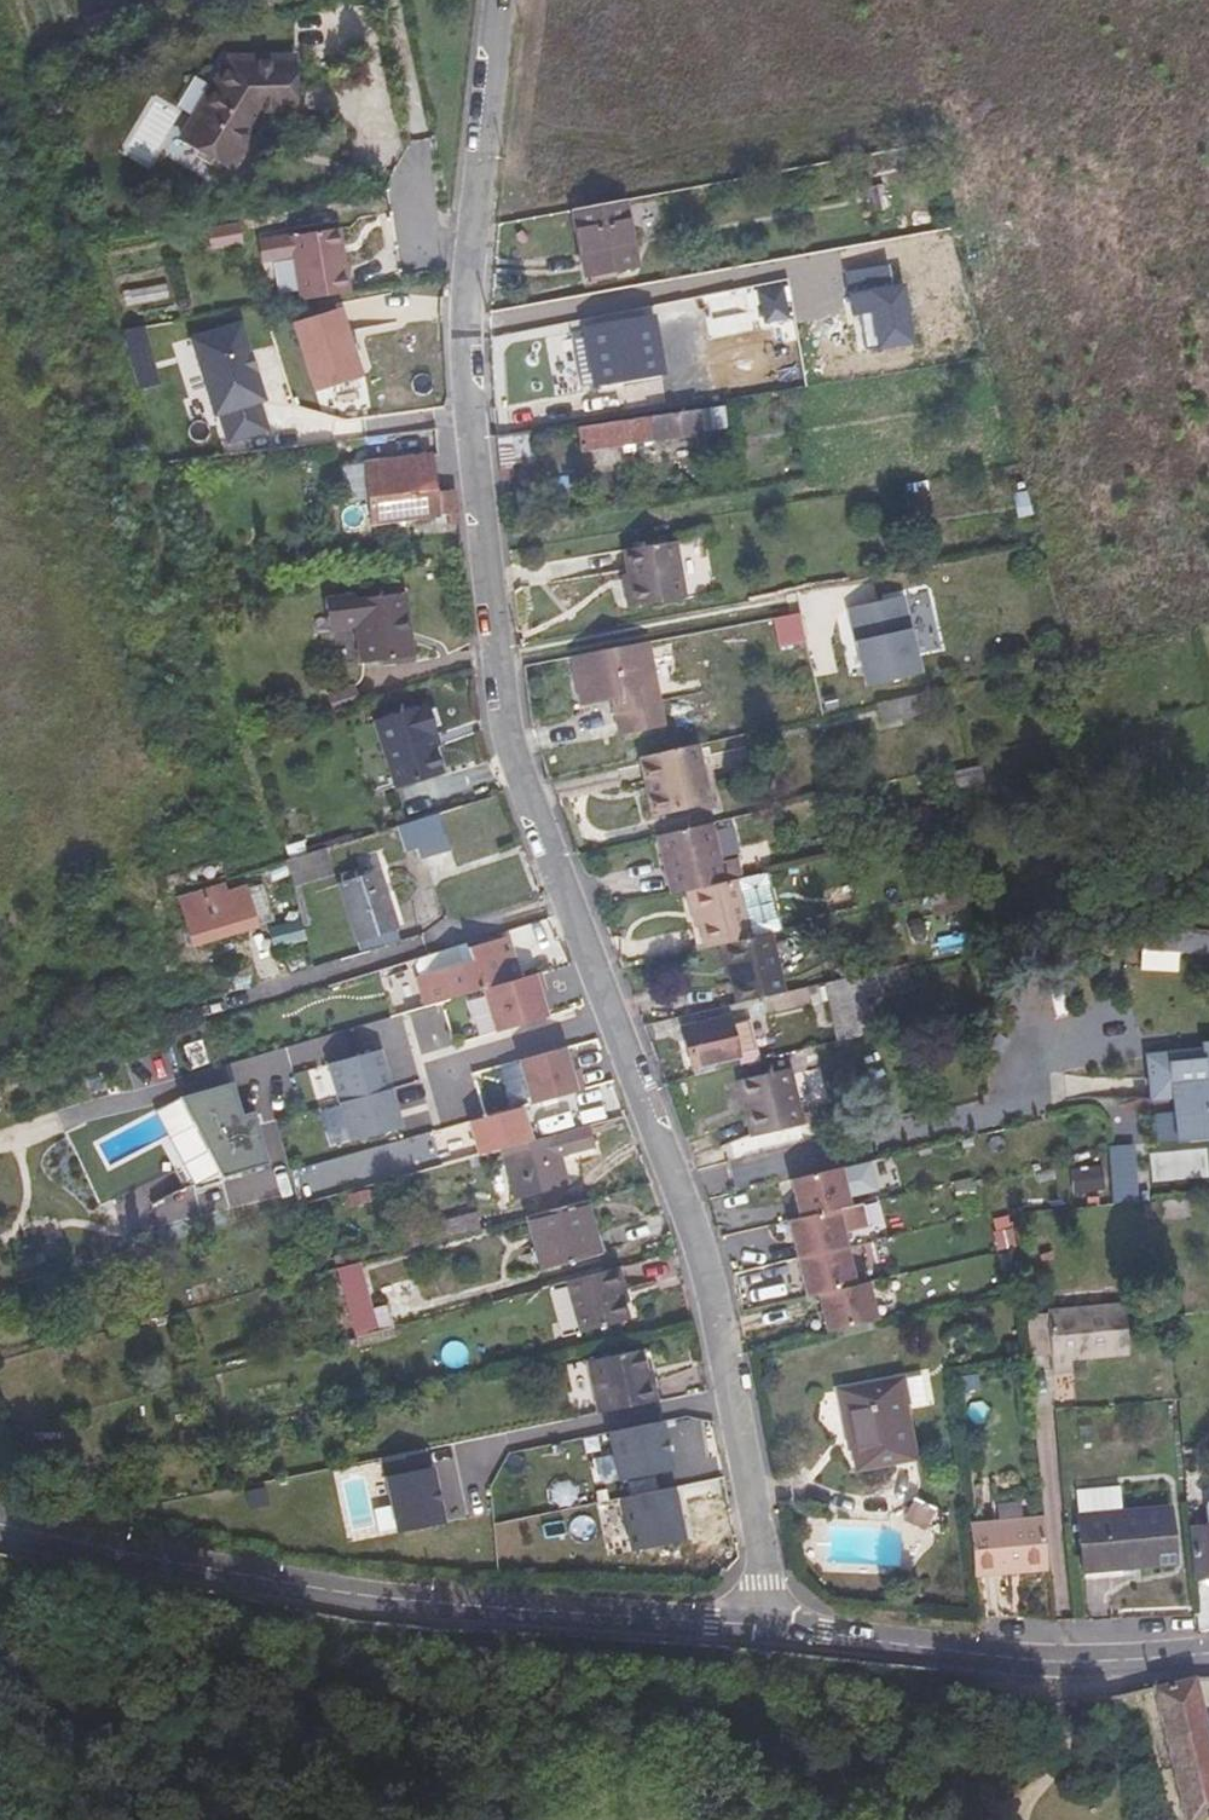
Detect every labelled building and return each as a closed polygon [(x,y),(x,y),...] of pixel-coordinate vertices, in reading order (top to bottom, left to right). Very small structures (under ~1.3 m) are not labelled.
[(228,59),(181,139),(231,169),(262,117),(295,116),(293,57),(228,59)] [(925,143),(856,157),(862,180),(932,165),(925,143)] [(884,184),(865,189),(870,212),(890,208),(884,184)] [(624,200),(574,210),(586,275),(636,266),(624,200)] [(335,228),(330,229),(335,259),(340,258),(335,228)] [(335,259),(330,229),(286,237),(296,301),(346,293),(340,258),(335,259)] [(938,254),(932,233),(912,239),(918,260),(938,254)] [(293,326),(314,390),(358,375),(344,332),(334,335),(327,314),(293,326)] [(595,383),(661,371),(651,317),(585,329),(595,383)] [(241,318),(190,331),(218,443),(270,430),(241,318)] [(142,325),(123,330),(132,368),(137,367),(141,384),(154,381),(142,325)] [(308,417),(356,433),(353,413),(303,396),(308,417)] [(698,409),(701,429),(727,426),(724,405),(698,409)] [(701,430),(701,429),(698,409),(697,407),(578,426),(582,449),(701,430)] [(496,436),(501,476),(510,475),(508,462),(533,459),(530,430),(496,436)] [(457,524),(453,489),(434,492),(429,455),(365,463),(373,523),(436,515),(445,514),(447,525),(457,524)] [(347,464),(346,494),(360,494),(361,464),(347,464)] [(1018,516),(1031,512),(1027,496),(1014,500),(1018,516)] [(624,549),(628,574),(633,606),(684,598),(675,540),(624,549)] [(633,606),(628,574),(621,575),(626,608),(633,606)] [(377,597),(401,594),(400,585),(376,588),(377,597)] [(405,593),(401,594),(377,597),(353,600),(324,604),(327,629),(356,625),(361,664),(404,659),(401,635),(410,633),(405,593)] [(847,607),(865,685),(920,672),(901,594),(847,607)] [(781,641),(804,636),(798,611),(775,616),(781,641)] [(413,657),(410,633),(401,635),(404,659),(413,657)] [(646,642),(570,656),(580,705),(611,699),(615,698),(618,710),(613,711),(618,735),(662,726),(646,642)] [(882,724),(918,715),(913,695),(877,704),(882,724)] [(430,736),(436,734),(426,705),(375,721),(396,787),(442,773),(434,748),(430,736)] [(440,747),(436,734),(430,736),(434,748),(440,747)] [(708,804),(694,745),(645,757),(653,793),(648,795),(654,817),(708,804)] [(645,757),(639,758),(648,795),(653,793),(645,757)] [(980,766),(947,774),(951,789),(983,782),(980,766)] [(464,817),(461,806),(397,826),(405,851),(415,847),(420,858),(440,852),(446,869),(490,855),(476,813),(464,817)] [(910,838),(934,833),(928,807),(904,812),(910,838)] [(720,861),(711,824),(657,837),(671,895),(686,891),(688,891),(736,880),(740,879),(735,858),(720,861)] [(324,849),(288,860),(286,861),(293,886),(331,874),(324,849)] [(356,939),(395,927),(379,873),(340,886),(356,939)] [(697,926),(703,950),(718,946),(721,945),(751,938),(736,880),(688,891),(697,926)] [(246,889),(246,887),(225,893),(223,886),(179,899),(193,946),(273,922),(262,885),(246,889)] [(933,916),(970,908),(965,887),(928,896),(933,916)] [(694,927),(697,926),(688,891),(686,891),(694,927)] [(1179,951),(1208,952),(1208,929),(1143,925),(1141,968),(1178,970),(1179,951)] [(729,977),(736,1003),(783,992),(769,934),(751,938),(721,945),(729,977)] [(416,976),(424,1005),(455,996),(518,977),(506,936),(468,948),(471,961),(416,976)] [(725,978),(729,977),(721,945),(718,946),(725,978)] [(548,1014),(535,972),(518,977),(480,988),(493,1031),(548,1014)] [(836,1042),(869,1034),(861,998),(878,994),(873,972),(823,983),(836,1042)] [(681,1027),(693,1075),(759,1060),(749,1019),(729,1024),(727,1017),(681,1027)] [(1146,1054),(1151,1098),(1173,1096),(1178,1139),(1208,1136),(1208,1038),(1200,1039),(1201,1049),(1202,1058),(1189,1059),(1188,1050),(1146,1054)] [(380,1047),(327,1060),(346,1139),(399,1126),(380,1047)] [(521,1060),(532,1103),(579,1092),(568,1049),(521,1060)] [(1201,1049),(1188,1050),(1189,1059),(1202,1058),(1201,1049)] [(801,1125),(788,1067),(737,1079),(750,1137),(801,1125)] [(238,1077),(186,1092),(211,1178),(263,1163),(238,1077)] [(501,1149),(533,1140),(525,1106),(469,1122),(478,1155),(501,1149)] [(533,1140),(501,1149),(515,1199),(567,1185),(553,1135),(533,1140)] [(841,1169),(791,1181),(800,1219),(838,1210),(849,1207),(841,1169)] [(1187,1214),(1186,1198),(1160,1201),(1161,1216),(1161,1217),(1187,1214)] [(598,1255),(583,1200),(527,1216),(542,1270),(598,1255)] [(1161,1216),(1160,1201),(1145,1203),(1145,1218),(1161,1216)] [(847,1248),(838,1210),(800,1219),(788,1221),(797,1259),(847,1248)] [(408,1232),(413,1248),(480,1229),(476,1213),(408,1232)] [(855,1287),(847,1248),(797,1259),(806,1298),(818,1295),(855,1287)] [(357,1263),(337,1269),(355,1337),(392,1327),(386,1304),(369,1309),(357,1263)] [(622,1289),(616,1266),(565,1280),(579,1332),(628,1319),(622,1299),(620,1290),(622,1289)] [(867,1284),(855,1287),(818,1295),(826,1333),(876,1322),(867,1284)] [(1051,1370),(1071,1368),(1071,1361),(1128,1356),(1124,1305),(1046,1312),(1046,1313),(1025,1315),(1029,1356),(1049,1354),(1051,1370)] [(597,1413),(656,1401),(651,1378),(647,1380),(645,1371),(641,1350),(587,1361),(597,1413)] [(1072,1375),(1071,1368),(1051,1370),(1051,1377),(1072,1375)] [(900,1378),(899,1378),(840,1389),(855,1469),(915,1458),(905,1404),(925,1401),(920,1375),(900,1378)] [(552,1513),(678,1512),(678,1454),(552,1456),(552,1513)] [(935,1509),(913,1498),(901,1519),(923,1530),(935,1509)] [(1188,1528),(1195,1616),(1197,1632),(1208,1631),(1208,1503),(1204,1503),(1207,1527),(1188,1528)] [(1083,1570),(1173,1562),(1167,1508),(1078,1517),(1083,1570)] [(1041,1511),(967,1518),(971,1569),(1045,1563),(1041,1511)] [(1151,1686),(1184,1819),(1208,1819),(1208,1723),(1205,1724),(1194,1677),(1151,1686)]
